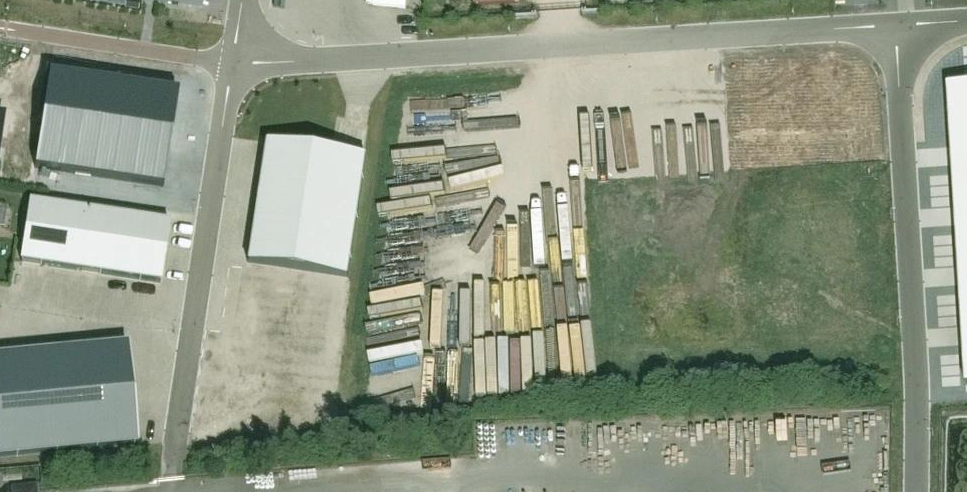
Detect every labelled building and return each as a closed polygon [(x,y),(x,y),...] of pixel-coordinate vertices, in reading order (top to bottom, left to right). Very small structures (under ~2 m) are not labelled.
[(49,74),(35,169),(164,188),(178,93),(49,74)] [(948,87),(966,387),(966,86),(948,87)] [(349,278),(367,158),(266,143),(248,263),(349,278)] [(160,283),(169,223),(30,202),(21,262),(160,283)] [(171,217),(192,221),(194,211),(174,206),(171,217)] [(146,324),(157,312),(148,304),(137,316),(146,324)] [(0,357),(0,458),(137,445),(127,345),(0,357)]
